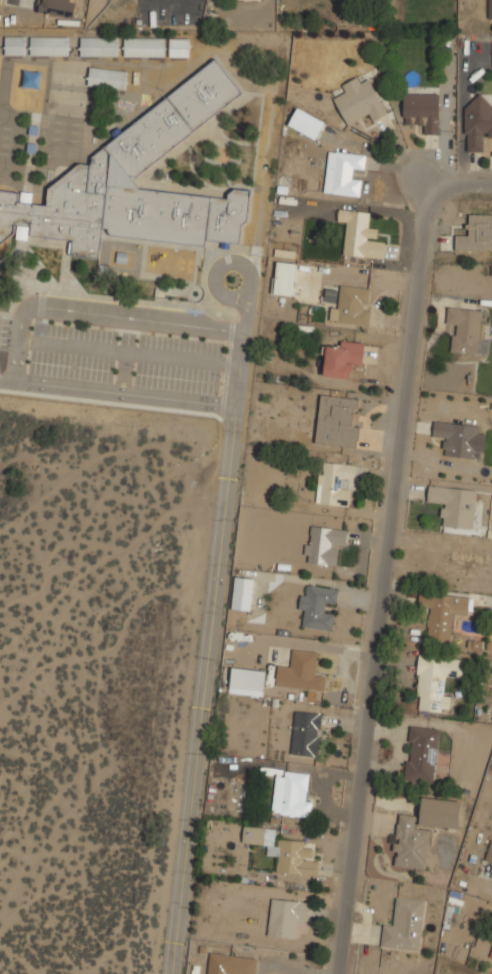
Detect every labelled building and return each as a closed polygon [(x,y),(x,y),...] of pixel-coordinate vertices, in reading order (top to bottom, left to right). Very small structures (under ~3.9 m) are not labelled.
[(40,14),(77,16),(78,0),(41,0),(40,14)] [(26,36),(4,36),(4,55),(26,55),(26,36)] [(69,56),(69,36),(30,36),(30,56),(69,56)] [(118,56),(118,37),(80,37),(80,56),(118,56)] [(164,38),(124,38),(124,57),(164,57),(164,38)] [(189,39),(169,39),(169,57),(189,57),(189,39)] [(241,225),(248,220),(249,191),(229,189),(229,196),(142,191),(131,176),(243,96),(219,61),(91,152),(91,164),(81,164),(49,187),(48,205),(33,204),(33,192),(0,190),(0,254),(8,255),(10,236),(71,240),(70,256),(100,258),(101,237),(206,244),(206,241),(240,243),(241,225)] [(87,85),(126,90),(128,71),(89,67),(87,85)] [(338,86),(343,95),(334,99),(346,124),(366,115),(369,122),(387,114),(370,79),(360,84),(357,77),(338,86)] [(438,93),(403,93),(403,124),(425,124),(425,134),(438,134),(438,93)] [(474,103),(474,105),(465,105),(464,151),(483,152),(483,136),(491,136),(491,103),(474,103)] [(325,122),(297,107),(287,125),(316,140),(325,122)] [(365,155),(329,150),(326,178),(334,179),(332,197),(359,200),(362,179),(354,178),(355,169),(363,170),(365,155)] [(370,211),(339,208),(338,221),(347,222),(344,255),(383,259),(385,238),(375,238),(377,225),(368,224),(370,211)] [(467,214),(467,234),(456,234),(456,251),(491,251),(491,214),(467,214)] [(294,295),(295,262),(275,262),(274,294),(294,295)] [(371,286),(340,285),(339,307),(330,307),(330,323),(369,325),(371,286)] [(479,354),(482,309),(447,307),(446,326),(454,326),(452,352),(479,354)] [(364,342),(338,340),(337,348),(325,347),(323,376),(350,378),(351,367),(362,368),(364,342)] [(356,448),(361,398),(320,394),(315,443),(356,448)] [(487,426),(434,420),(432,438),(443,440),(441,455),(482,460),(487,426)] [(317,504),(349,506),(351,485),(352,485),(353,463),(319,461),(317,504)] [(476,489),(429,484),(427,504),(444,505),(442,527),(472,530),(476,489)] [(304,562),(335,565),(337,548),(344,548),(347,529),(309,524),(304,562)] [(231,609),(250,611),(254,579),(235,576),(231,609)] [(332,631),(335,609),(336,609),(338,588),(306,585),(305,594),(300,594),(298,614),(305,615),(303,627),(332,631)] [(453,616),(467,617),(469,597),(420,593),(418,608),(429,609),(425,644),(450,647),(453,616)] [(276,666),(276,689),(325,689),(325,674),(316,674),(316,650),(291,650),(291,666),(276,666)] [(415,698),(420,699),(419,710),(448,713),(450,693),(444,692),(445,677),(464,679),(465,659),(418,655),(415,698)] [(230,688),(264,691),(267,671),(232,667),(230,688)] [(290,754),(318,757),(323,713),(295,710),(290,754)] [(433,784),(439,728),(409,725),(404,781),(433,784)] [(305,797),(307,773),(276,770),(272,814),(310,818),(312,797),(305,797)] [(397,814),(391,866),(426,870),(431,826),(458,829),(461,802),(422,797),(420,817),(397,814)] [(242,843),(267,845),(266,855),(276,856),(274,880),(306,883),(307,874),(317,875),(319,861),(313,860),(314,849),(305,848),(305,841),(275,838),(276,828),(244,825),(242,843)] [(383,924),(380,948),(420,952),(426,900),(396,896),(393,925),(383,924)] [(295,939),(297,920),(307,921),(309,902),(272,898),(268,936),(295,939)] [(209,952),(207,973),(229,973),(231,955),(209,952)]
